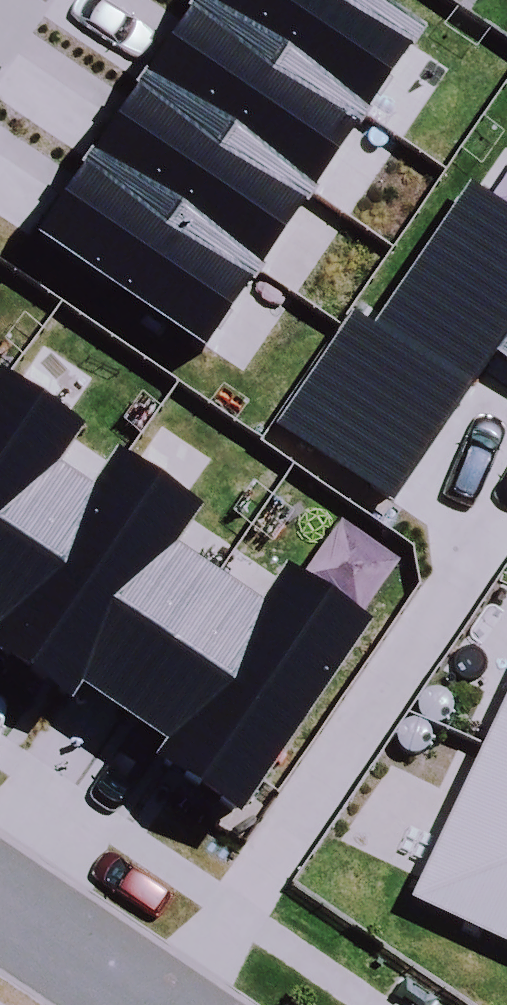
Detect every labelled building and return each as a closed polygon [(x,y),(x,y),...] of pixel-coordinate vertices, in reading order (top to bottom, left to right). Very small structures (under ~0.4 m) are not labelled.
[(121,75),(287,186),(337,111),(173,0),(172,0),(121,75)] [(333,0),(173,0),(337,111),(388,37),(333,0)] [(121,75),(70,150),(236,261),(287,186),(121,75)] [(70,150),(11,237),(177,348),(236,261),(70,150)] [(454,194),(359,334),(340,321),(267,430),(371,500),(473,350),(506,373),(506,229),(454,194)] [(102,471),(19,415),(0,442),(0,621),(102,471)] [(102,471),(0,621),(0,685),(83,741),(187,589),(141,558),(169,516),(102,471)] [(210,826),(342,632),(259,576),(231,618),(187,589),(83,741),(210,826)] [(471,753),(506,770),(506,680),(471,753)] [(471,753),(400,900),(506,952),(506,770),(471,753)]
